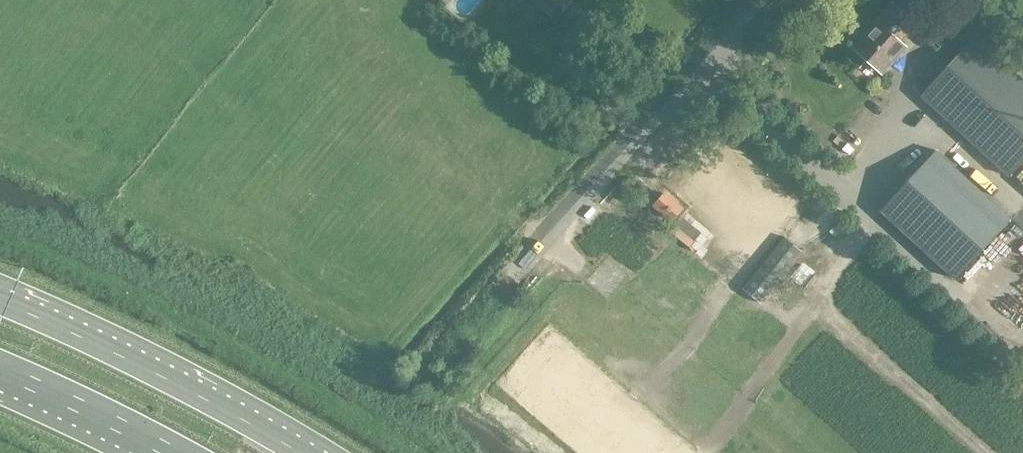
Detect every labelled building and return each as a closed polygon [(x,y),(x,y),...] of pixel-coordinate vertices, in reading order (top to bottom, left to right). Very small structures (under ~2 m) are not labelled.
[(556,18),(572,0),(536,0),(556,18)] [(905,34),(914,24),(892,3),(876,21),(878,23),(856,47),(882,72),(905,47),(897,39),(903,32),(905,34)] [(976,34),(921,95),(1010,176),(1022,161),(1022,77),(976,34)] [(957,277),(1010,218),(937,151),(883,211),(957,277)] [(666,193),(656,204),(673,219),(682,208),(666,193)] [(754,273),(772,287),(803,249),(785,235),(754,273)]
